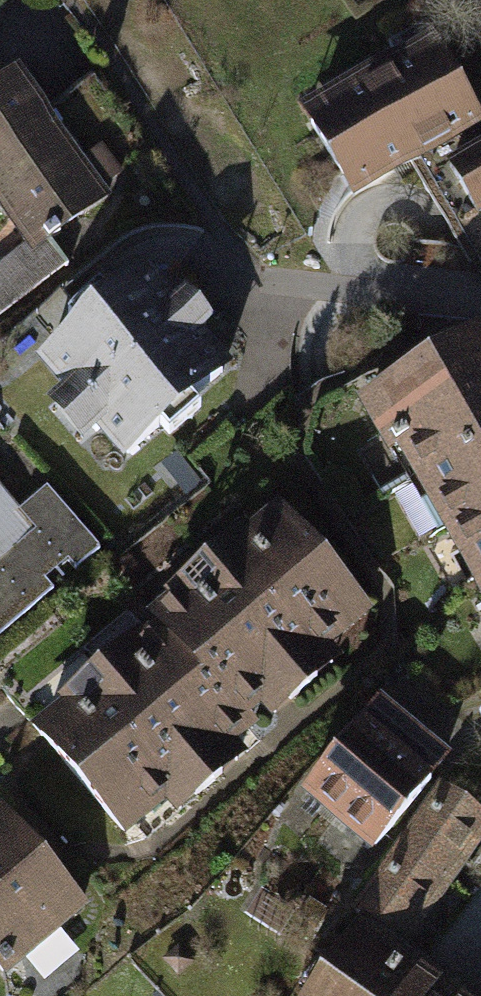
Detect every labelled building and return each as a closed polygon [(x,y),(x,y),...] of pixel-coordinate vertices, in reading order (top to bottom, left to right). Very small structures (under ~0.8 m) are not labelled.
[(303,108),(354,198),(480,126),(480,114),(435,33),(303,108)] [(20,74),(0,89),(0,209),(26,244),(34,255),(53,241),(111,198),(20,74)] [(447,166),(477,215),(480,213),(480,146),(447,166)] [(26,244),(0,263),(0,317),(70,263),(53,241),(34,255),(26,244)] [(107,308),(40,365),(65,394),(52,406),(88,448),(101,436),(126,464),(234,372),(207,340),(218,330),(189,296),(178,306),(149,272),(107,308)] [(40,365),(107,308),(101,301),(83,316),(61,291),(6,337),(33,370),(40,365)] [(365,400),(393,449),(407,441),(480,571),(480,334),(365,400)] [(0,490),(0,639),(101,553),(49,491),(21,515),(0,490)] [(165,625),(240,714),(365,609),(283,513),(158,617),(165,625)] [(240,714),(165,625),(37,733),(121,832),(249,724),(240,714)] [(455,760),(386,703),(305,801),(374,858),(455,760)] [(442,785),(356,909),(412,947),(446,897),(480,847),(480,812),(442,785)] [(0,810),(0,896),(43,860),(0,810)] [(43,860),(0,896),(0,968),(3,971),(81,905),(43,860)] [(315,995),(464,995),(365,926),(315,995)]
